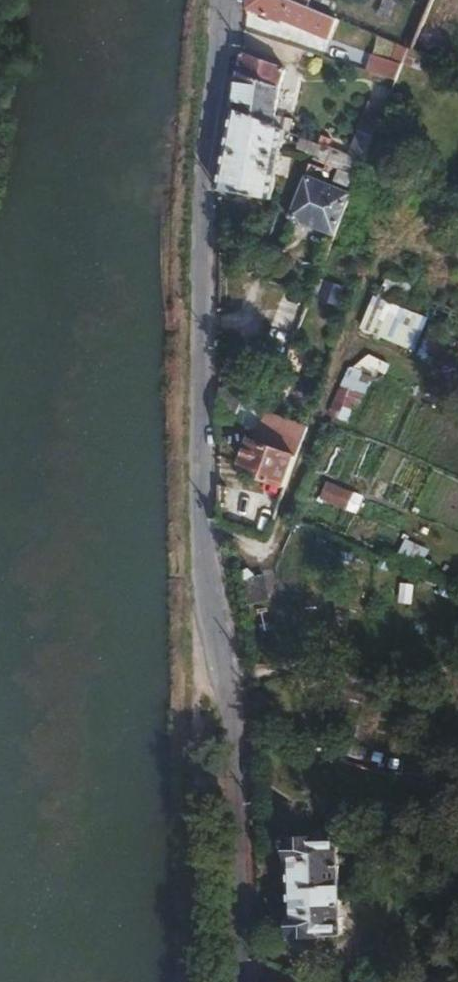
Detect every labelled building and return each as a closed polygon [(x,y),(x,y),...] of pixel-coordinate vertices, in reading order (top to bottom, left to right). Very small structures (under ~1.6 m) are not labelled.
[(292,0),(247,0),(246,9),(281,23),(283,21),(329,41),(339,20),(304,5),(292,0)] [(403,64),(409,50),(409,48),(398,44),(391,60),(403,64)] [(287,70),(242,53),(240,71),(235,109),(285,129),(291,132),(292,131),(294,120),(276,116),(281,87),(287,70)] [(372,54),(367,71),(397,81),(403,64),(391,60),(372,54)] [(348,155),(365,162),(386,109),(370,102),(348,155)] [(285,129),(235,109),(220,190),(272,200),(285,129)] [(348,155),(303,137),(297,149),(316,156),(314,159),(358,178),(365,162),(348,155)] [(335,236),(352,193),(307,174),(290,218),(335,236)] [(385,278),(370,336),(416,348),(425,314),(391,305),(397,281),(385,278)] [(370,354),(351,368),(373,376),(381,379),(390,364),(370,354)] [(373,376),(351,368),(349,368),(341,386),(328,414),(348,422),(355,405),(359,406),(364,393),(367,394),(373,376)] [(219,387),(219,418),(259,433),(267,412),(276,389),(260,383),(249,408),(242,405),(245,397),(219,387)] [(256,439),(300,455),(310,428),(267,412),(259,433),(256,439)] [(288,487),(300,455),(256,439),(253,437),(243,464),(257,469),(261,471),(260,477),(288,487)] [(328,481),(320,499),(347,510),(358,514),(365,496),(328,481)] [(289,889),(342,887),(340,837),(287,838),(289,889)] [(344,936),(342,887),(289,889),(291,939),(344,936)]
